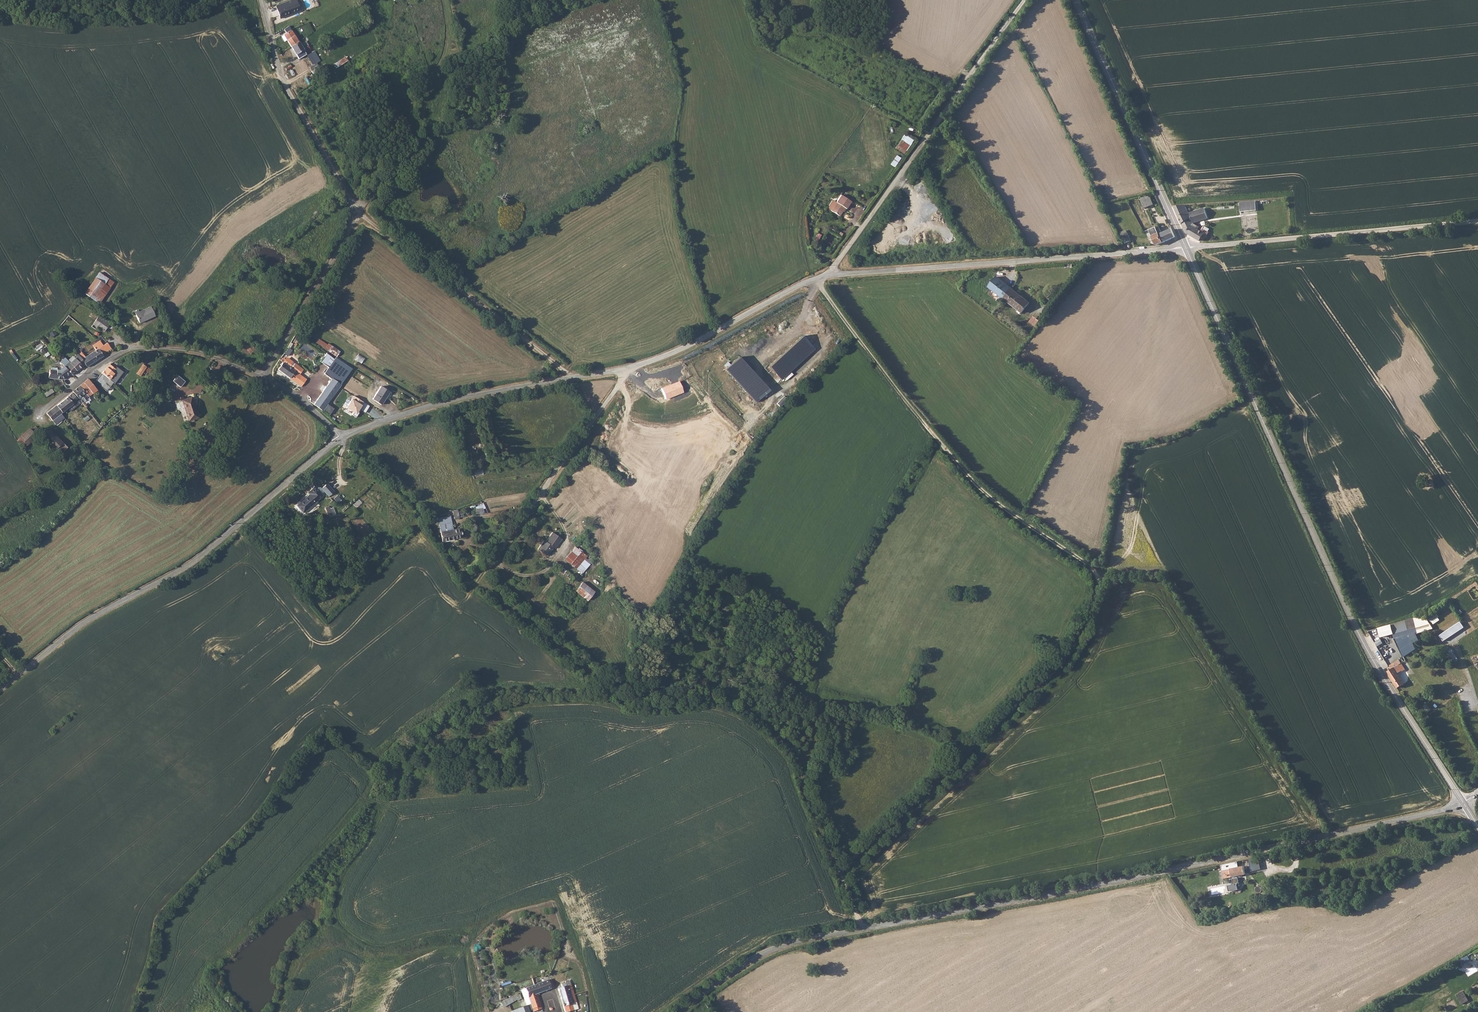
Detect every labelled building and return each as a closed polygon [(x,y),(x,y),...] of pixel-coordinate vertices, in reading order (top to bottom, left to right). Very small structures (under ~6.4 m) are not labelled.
[(276,5),(280,17),(301,10),(297,0),(291,0),(276,5)] [(290,22),(283,25),(285,28),(284,29),(285,33),(283,34),(284,35),(281,36),(284,41),(287,40),(291,45),(298,41),(296,37),(299,35),(297,31),(294,33),(293,32),(301,28),(299,24),(293,27),(293,26),(290,22)] [(298,41),(291,45),(295,53),(303,48),(298,41)] [(303,48),(295,53),(299,58),(308,53),(306,51),(310,49),(308,45),(305,46),(303,48)] [(346,56),(335,63),(338,67),(349,60),(346,56)] [(905,154),(914,139),(905,134),(896,148),(905,154)] [(897,155),(891,164),(895,167),(901,158),(897,155)] [(832,198),(828,204),(828,207),(831,209),(830,210),(839,215),(844,207),(846,208),(850,201),(840,194),(836,201),(832,198)] [(1151,197),(1141,201),(1145,208),(1154,204),(1151,197)] [(1257,201),(1242,203),(1243,212),(1258,211),(1257,201)] [(1181,208),(1176,210),(1187,235),(1187,234),(1194,224),(1196,223),(1209,218),(1205,209),(1190,215),(1188,212),(1186,207),(1181,208)] [(1194,224),(1187,234),(1196,239),(1199,241),(1204,241),(1208,236),(1205,234),(1202,232),(1199,230),(1201,227),(1200,227),(1194,224)] [(1159,226),(1156,227),(1163,242),(1175,237),(1172,229),(1162,233),(1159,226)] [(1156,227),(1150,230),(1157,245),(1163,242),(1156,227)] [(1128,232),(1122,235),(1126,243),(1132,240),(1128,232)] [(99,271),(85,294),(101,303),(115,281),(99,271)] [(992,281),(989,286),(1004,298),(1022,312),(1030,302),(996,276),(992,281)] [(139,323),(154,316),(150,307),(139,312),(138,310),(134,312),(139,323)] [(92,312),(88,316),(94,321),(93,324),(97,327),(103,331),(107,326),(112,329),(114,326),(92,312)] [(1035,327),(1040,321),(1034,316),(1029,322),(1035,327)] [(86,367),(98,359),(103,357),(102,355),(111,349),(107,342),(103,345),(100,341),(92,346),(95,350),(81,359),(85,365),(86,367)] [(328,350),(337,356),(340,351),(332,345),(328,350)] [(42,349),(45,356),(50,354),(47,347),(42,349)] [(315,404),(323,410),(353,369),(336,357),(327,351),(320,362),(329,367),(325,374),(332,379),(315,404)] [(81,359),(79,357),(82,355),(80,352),(78,354),(78,355),(78,356),(70,362),(67,358),(61,363),(63,365),(70,373),(71,374),(75,370),(76,371),(82,367),(83,368),(85,365),(81,359)] [(362,363),(366,357),(359,353),(355,359),(362,363)] [(280,359),(277,364),(280,367),(279,370),(298,384),(304,377),(300,374),(303,369),(288,357),(287,358),(286,358),(285,357),(284,357),(283,357),(283,358),(282,359),(282,360),(280,359)] [(137,373),(142,376),(148,366),(143,363),(137,373)] [(109,364),(102,373),(106,377),(109,379),(114,374),(111,371),(114,368),(109,364)] [(70,373),(63,365),(61,366),(63,368),(60,371),(57,370),(58,368),(51,367),(51,370),(49,370),(48,378),(61,380),(70,373)] [(106,377),(102,373),(94,381),(100,385),(106,377)] [(88,379),(73,391),(79,400),(81,402),(83,404),(89,398),(88,397),(97,390),(88,379)] [(390,392),(381,386),(373,399),(382,405),(390,392)] [(72,394),(55,407),(61,414),(68,408),(70,411),(81,402),(79,400),(78,401),(72,394)] [(182,401),(189,421),(195,419),(199,417),(192,397),(182,401)] [(329,405),(324,411),(330,415),(334,409),(329,405)] [(55,407),(46,413),(56,425),(64,418),(61,414),(55,407)] [(30,427),(19,439),(27,446),(38,435),(30,427)] [(50,429),(43,435),(61,453),(68,447),(50,429)] [(325,482),(321,486),(328,494),(332,490),(325,482)] [(315,485),(309,491),(310,493),(309,494),(296,505),(303,513),(323,495),(315,485)] [(333,504),(325,507),(329,517),(336,515),(333,504)] [(475,506),(476,514),(484,513),(483,505),(475,506)] [(465,516),(463,509),(453,511),(455,518),(465,516)] [(450,516),(438,519),(439,523),(443,541),(462,537),(462,535),(463,535),(464,534),(464,533),(464,532),(463,531),(462,530),(461,531),(460,528),(453,530),(450,516)] [(553,531),(545,540),(554,547),(555,548),(562,538),(553,531)] [(368,539),(365,541),(374,551),(377,548),(368,539)] [(545,540),(543,539),(537,548),(547,555),(554,547),(545,540)] [(575,545),(564,558),(576,567),(583,558),(586,554),(575,545)] [(575,591),(588,601),(596,591),(582,581),(575,591)] [(1430,617),(1434,624),(1441,620),(1437,613),(1430,617)] [(1444,641),(1465,626),(1462,622),(1441,636),(1444,641)] [(1391,624),(1379,628),(1382,636),(1394,633),(1391,624)] [(1380,635),(1371,640),(1372,643),(1382,639),(1380,635)] [(1386,644),(1377,650),(1384,661),(1394,655),(1386,644)] [(1389,671),(1387,672),(1397,688),(1404,684),(1401,679),(1397,673),(1401,671),(1402,672),(1406,669),(1399,658),(1389,665),(1390,666),(1388,667),(1388,668),(1388,669),(1389,670),(1389,671)] [(1259,857),(1250,859),(1252,871),(1261,869),(1259,857)] [(1244,867),(1222,870),(1223,878),(1223,879),(1231,878),(1231,880),(1231,885),(1226,886),(1227,892),(1236,891),(1236,888),(1238,888),(1236,879),(1235,877),(1245,876),(1244,867)] [(1469,955),(1460,960),(1462,963),(1459,965),(1460,968),(1472,963),(1469,955)] [(1477,970),(1477,966),(1477,965),(1467,971),(1469,975),(1477,970)] [(552,978),(526,988),(528,994),(527,995),(527,997),(529,996),(531,1004),(533,1010),(534,1011),(543,1009),(538,994),(555,987),(552,978)] [(559,988),(566,1011),(567,1011),(575,1009),(573,1003),(576,1002),(569,979),(565,980),(566,982),(562,983),(563,987),(559,988)] [(1457,994),(1463,1006),(1471,1002),(1464,990),(1457,994)] [(504,1008),(521,998),(518,992),(501,1002),(504,1008)]
